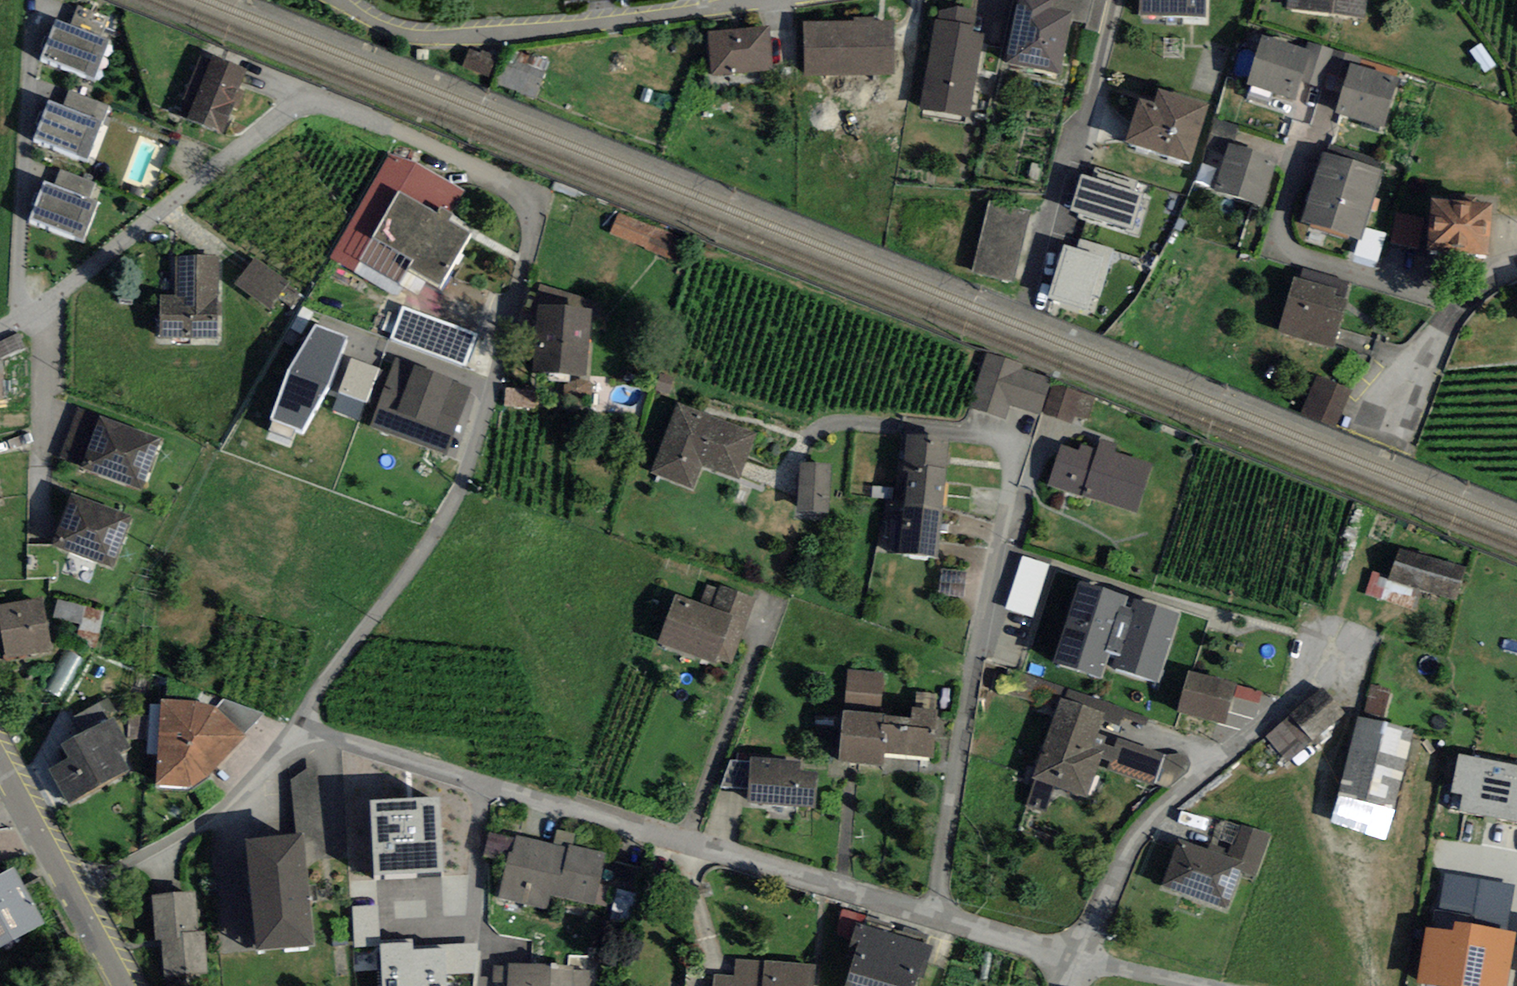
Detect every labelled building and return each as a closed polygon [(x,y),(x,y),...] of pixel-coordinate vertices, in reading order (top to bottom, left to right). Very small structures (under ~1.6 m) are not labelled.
[(1061,74),(1072,21),(1074,12),(1052,7),(1053,0),(1018,0),(1005,62),(1061,74)] [(1052,7),(1074,12),(1072,21),(1086,23),(1088,24),(1093,0),(1053,0),(1052,7)] [(1088,24),(1086,23),(1085,29),(1100,33),(1107,0),(1093,0),(1088,24)] [(1139,15),(1205,17),(1206,0),(1139,0),(1139,15)] [(1368,0),(1288,0),(1287,9),(1366,18),(1368,0)] [(70,25),(100,36),(108,16),(78,4),(70,25)] [(973,25),(976,10),(976,9),(958,6),(939,11),(938,19),(973,25)] [(70,25),(56,19),(41,57),(95,78),(109,40),(100,36),(70,25)] [(919,109),(970,117),(983,35),(972,33),(973,25),(938,19),(934,19),(919,109)] [(804,75),(895,73),(894,20),(803,22),(804,75)] [(711,76),(772,69),(768,26),(707,32),(711,76)] [(1301,81),(1311,51),(1306,49),(1261,36),(1246,84),(1296,99),(1301,81)] [(1334,49),(1308,42),(1306,49),(1311,51),(1301,81),(1322,88),(1334,49)] [(1481,44),(1470,51),(1485,73),(1496,66),(1481,44)] [(496,59),(470,49),(462,71),(487,81),(496,59)] [(1361,57),(1334,49),(1322,88),(1341,93),(1350,63),(1358,65),(1361,57)] [(550,62),(515,50),(497,84),(535,100),(550,62)] [(247,69),(212,55),(188,119),(222,133),(232,107),(239,109),(246,91),(239,88),(247,69)] [(1383,128),(1399,78),(1358,65),(1350,63),(1341,93),(1335,113),(1383,128)] [(1192,162),(1209,103),(1159,88),(1154,103),(1139,98),(1126,142),(1192,162)] [(654,91),(645,89),(641,102),(651,105),(654,91)] [(63,105),(102,122),(109,107),(69,90),(63,105)] [(63,105),(49,99),(33,137),(86,159),(102,122),(63,105)] [(1232,144),(1238,126),(1215,118),(1204,150),(1224,157),(1228,143),(1232,144)] [(1264,205),(1277,157),(1232,144),(1228,143),(1224,157),(1215,192),(1264,205)] [(1366,227),(1383,170),(1322,152),(1301,223),(1358,240),(1363,241),(1366,227)] [(389,153),(330,257),(353,271),(358,261),(400,284),(408,270),(426,281),(440,288),(472,233),(449,219),(465,191),(415,162),(389,153)] [(1092,177),(1134,190),(1138,180),(1096,166),(1092,177)] [(61,169),(55,184),(89,198),(95,182),(61,169)] [(1092,177),(1082,174),(1071,209),(1132,229),(1143,193),(1134,190),(1092,177)] [(29,221),(84,242),(99,202),(89,198),(55,184),(45,181),(29,221)] [(1425,249),(1488,254),(1492,202),(1429,197),(1425,249)] [(1013,282),(1031,211),(990,201),(972,271),(1013,282)] [(688,240),(619,213),(611,234),(645,247),(644,250),(679,263),(680,261),(688,240)] [(1378,262),(1386,233),(1366,227),(1363,241),(1358,240),(1354,255),(1378,262)] [(1080,238),(1077,248),(1064,244),(1048,298),(1088,310),(1093,294),(1100,296),(1114,248),(1080,238)] [(217,339),(219,257),(176,256),(175,295),(159,295),(159,338),(217,339)] [(288,281),(254,258),(235,284),(269,308),(288,281)] [(404,286),(400,284),(358,261),(353,271),(398,296),(404,286)] [(1300,278),(1294,276),(1278,331),(1332,347),(1348,292),(1346,292),(1349,282),(1302,268),(1300,278)] [(426,281),(408,270),(400,284),(404,286),(417,295),(426,281)] [(533,372),(587,375),(592,299),(538,284),(533,372)] [(478,334),(402,306),(390,339),(466,366),(478,334)] [(346,336),(316,324),(288,373),(271,419),(302,432),(330,387),(346,336)] [(26,348),(19,333),(0,341),(0,359),(26,348)] [(986,352),(967,407),(1004,420),(1009,405),(1022,369),(1023,366),(986,352)] [(473,386),(395,357),(369,426),(447,455),(473,386)] [(366,403),(378,368),(351,358),(338,393),(366,403)] [(1052,379),(1022,369),(1009,405),(1039,415),(1052,379)] [(1334,428),(1352,389),(1317,374),(1299,413),(1334,428)] [(1044,414),(1072,422),(1074,417),(1081,393),(1053,384),(1044,414)] [(540,408),(540,390),(505,389),(504,407),(540,408)] [(366,403),(338,393),(332,410),(359,420),(366,403)] [(1095,397),(1081,393),(1074,417),(1088,421),(1095,397)] [(757,431),(677,402),(650,474),(693,489),(702,465),(739,479),(757,431)] [(60,458),(143,490),(161,439),(78,408),(60,458)] [(949,436),(906,434),(904,471),(908,471),(904,507),(943,511),(947,467),(949,436)] [(1048,485),(1137,513),(1153,464),(1115,452),(1117,444),(1100,438),(1097,448),(1081,443),(1079,450),(1061,445),(1048,485)] [(828,512),(831,463),(799,462),(797,511),(828,512)] [(872,496),(893,498),(894,488),(873,486),(872,496)] [(112,568),(131,517),(72,493),(54,545),(112,568)] [(899,553),(938,557),(943,511),(904,507),(899,553)] [(1465,567),(1399,549),(1388,577),(1387,580),(1418,588),(1456,599),(1465,567)] [(1032,618),(1050,564),(1023,555),(1006,609),(1032,618)] [(964,597),(966,571),(942,569),(939,595),(964,597)] [(1411,611),(1418,588),(1387,580),(1388,577),(1373,572),(1365,596),(1411,611)] [(1157,682),(1179,614),(1134,599),(1131,608),(1124,606),(1128,595),(1080,580),(1053,663),(1101,678),(1110,650),(1117,653),(1112,668),(1157,682)] [(701,603),(748,620),(756,598),(720,585),(719,588),(707,584),(701,603)] [(701,603),(675,594),(658,643),(717,664),(718,660),(732,665),(748,620),(701,603)] [(52,651),(43,597),(0,604),(0,625),(6,659),(52,651)] [(86,606),(58,599),(54,617),(81,624),(86,606)] [(96,647),(105,612),(86,606),(81,624),(76,642),(96,647)] [(61,700),(83,659),(66,650),(45,691),(61,700)] [(881,706),(884,673),(848,670),(845,702),(881,706)] [(1226,725),(1237,684),(1188,670),(1177,711),(1226,725)] [(1363,717),(1383,721),(1391,689),(1370,684),(1363,717)] [(1263,692),(1237,685),(1234,696),(1260,703),(1263,692)] [(1286,760),(1342,711),(1321,687),(1265,737),(1286,760)] [(1067,689),(1063,698),(1104,712),(1102,720),(1119,726),(1125,709),(1067,689)] [(915,708),(937,710),(938,694),(916,692),(915,708)] [(244,733),(264,714),(225,697),(216,706),(244,733)] [(1060,697),(1032,779),(1086,797),(1100,758),(1105,744),(1107,736),(1097,733),(1102,720),(1104,712),(1063,698),(1060,697)] [(162,699),(157,786),(190,788),(210,775),(247,736),(244,733),(216,706),(199,700),(162,699)] [(912,708),(911,718),(843,710),(839,761),(883,765),(884,753),(933,757),(937,710),(915,708),(912,708)] [(1394,810),(1414,729),(1383,721),(1363,717),(1358,715),(1338,796),(1394,810)] [(48,769),(69,805),(130,769),(121,753),(131,748),(113,717),(61,744),(69,758),(48,769)] [(1164,754),(1117,738),(1114,747),(1105,744),(1100,758),(1109,761),(1106,770),(1153,785),(1164,754)] [(1458,753),(1450,793),(1462,795),(1459,812),(1516,824),(1516,765),(1458,753)] [(748,803),(815,807),(817,772),(800,771),(801,761),(750,758),(750,762),(748,789),(748,803)] [(748,789),(750,762),(729,761),(721,787),(748,789)] [(327,857),(317,766),(308,769),(292,780),(297,833),(305,833),(308,868),(327,857)] [(1394,810),(1338,796),(1330,824),(1384,840),(1394,810)] [(374,876),(444,873),(439,797),(371,800),(374,876)] [(1271,835),(1241,825),(1230,857),(1248,863),(1244,872),(1258,877),(1271,835)] [(574,846),(576,834),(557,830),(554,844),(569,848),(569,845),(574,846)] [(515,838),(490,832),(483,857),(507,862),(509,852),(511,853),(515,838)] [(297,833),(246,838),(256,950),(315,944),(308,868),(305,833),(297,833)] [(507,862),(499,897),(548,909),(550,895),(595,905),(606,853),(574,846),(569,845),(569,848),(554,844),(516,835),(515,838),(511,853),(509,852),(507,862)] [(1230,857),(1178,839),(1161,887),(1231,912),(1244,872),(1248,863),(1230,857)] [(45,923),(14,868),(0,875),(0,948),(45,923)] [(1513,885),(1445,874),(1439,910),(1434,909),(1431,928),(1453,932),(1455,921),(1506,929),(1513,885)] [(165,977),(209,973),(205,932),(198,932),(194,893),(153,896),(156,940),(162,940),(165,977)] [(380,944),(378,905),(352,907),(355,947),(380,944)] [(1438,985),(1507,985),(1516,931),(1506,929),(1455,921),(1453,932),(1431,928),(1427,927),(1418,983),(1438,985)] [(898,936),(859,925),(849,956),(856,958),(847,985),(882,985),(898,936)] [(898,936),(882,985),(917,985),(919,978),(924,980),(934,947),(898,936)] [(383,985),(415,985),(414,950),(413,943),(380,944),(383,985)] [(446,975),(475,973),(477,944),(444,944),(444,949),(446,975)] [(446,975),(444,949),(414,950),(415,985),(447,985),(446,975)] [(815,966),(736,959),(735,976),(714,975),(713,985),(813,985),(815,966)] [(508,985),(590,985),(590,971),(574,970),(574,967),(509,963),(509,966),(509,983),(508,985)] [(509,966),(494,966),(493,982),(509,983),(509,966)]
